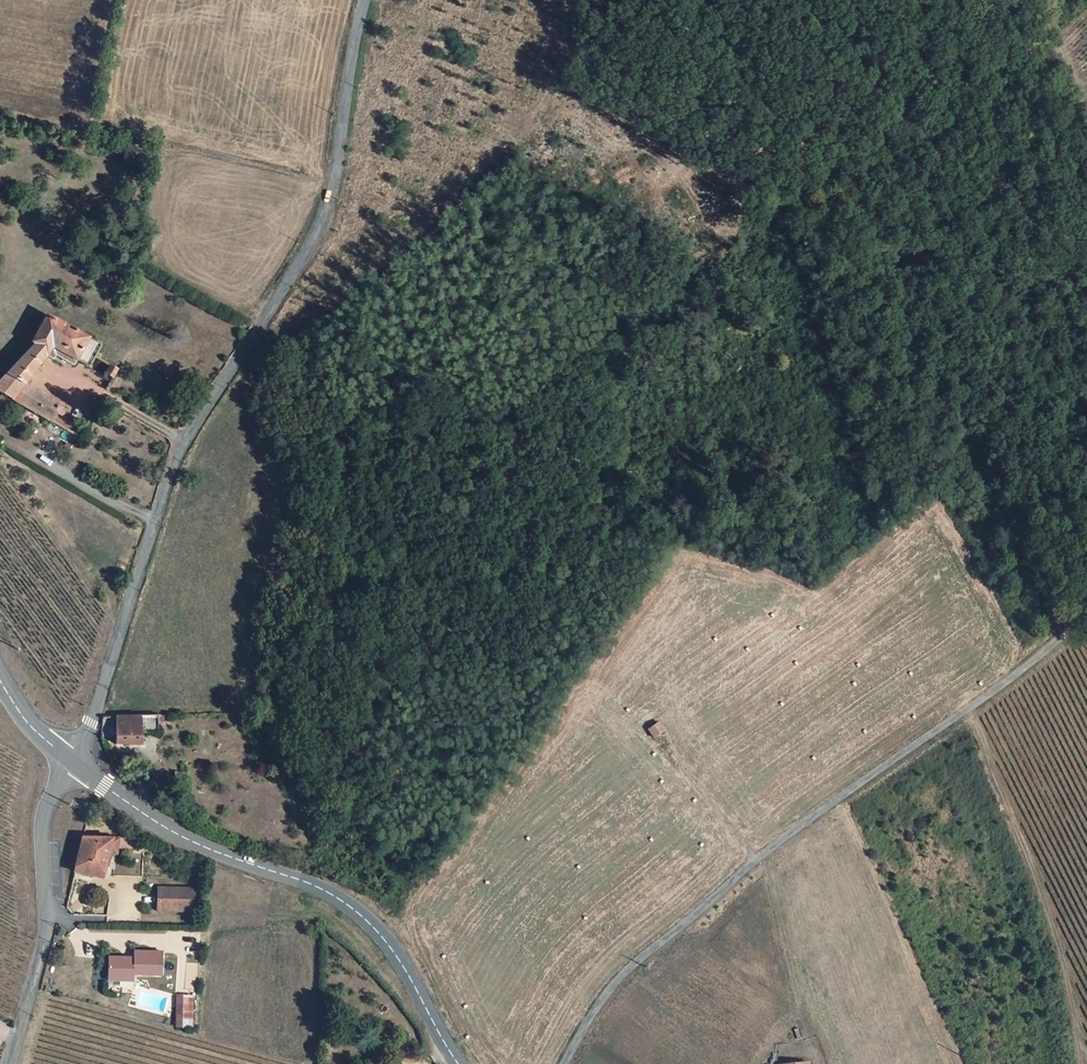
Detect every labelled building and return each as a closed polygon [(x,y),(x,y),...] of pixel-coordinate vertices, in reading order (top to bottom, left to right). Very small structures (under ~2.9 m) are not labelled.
[(47,325),(30,350),(34,353),(7,380),(0,387),(0,400),(48,428),(52,420),(60,425),(63,418),(56,413),(58,409),(25,390),(38,366),(43,358),(64,370),(68,367),(76,372),(79,369),(90,375),(101,355),(47,325)] [(159,717),(103,719),(102,730),(103,738),(116,738),(117,747),(141,747),(141,734),(159,734),(159,717)] [(75,855),(68,877),(91,882),(92,878),(100,877),(102,844),(77,843),(75,855)] [(133,845),(113,844),(111,856),(132,857),(133,845)] [(189,894),(153,893),(153,915),(190,916),(189,894)] [(156,958),(130,958),(131,964),(108,963),(108,989),(121,989),(121,994),(135,995),(135,982),(155,982),(156,958)] [(172,1020),(172,1030),(189,1030),(189,1001),(180,1001),(181,1020),(172,1020)]
